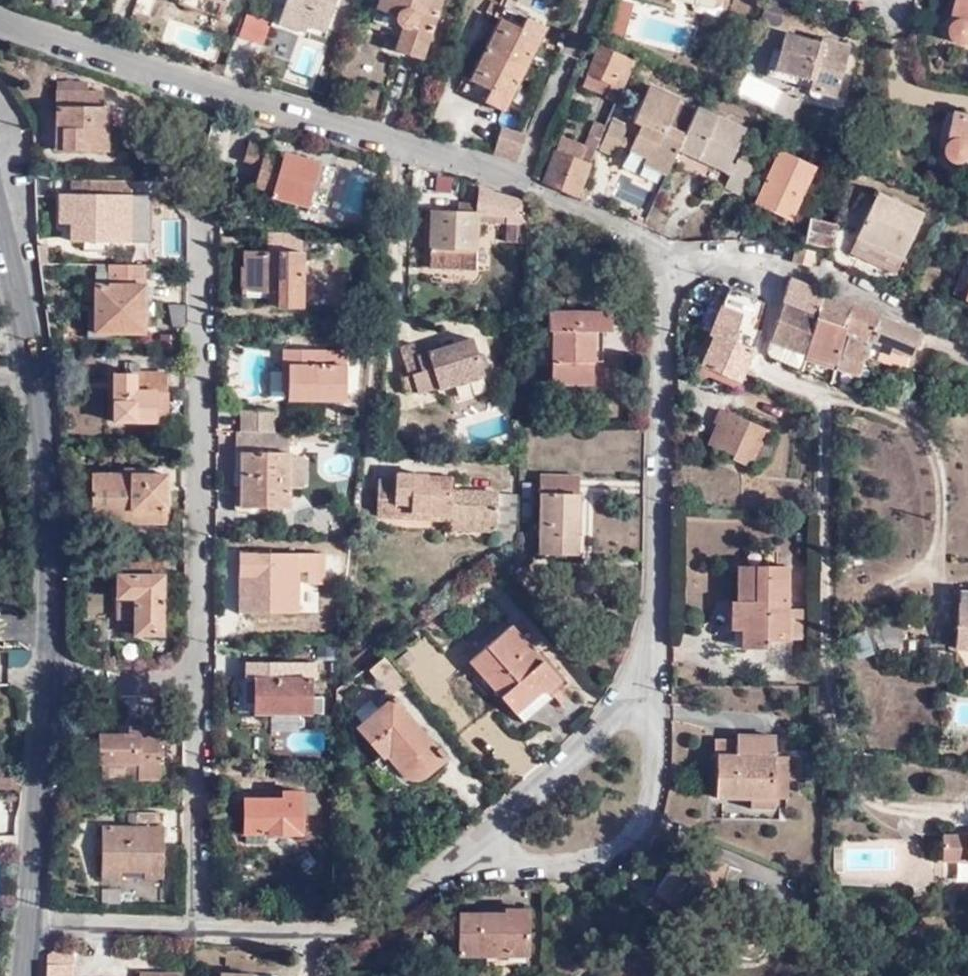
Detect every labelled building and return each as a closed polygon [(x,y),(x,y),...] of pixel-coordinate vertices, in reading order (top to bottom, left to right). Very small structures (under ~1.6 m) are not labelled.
[(328,35),(340,0),(288,0),(280,24),(308,34),(310,27),(328,35)] [(378,9),(400,15),(399,21),(404,31),(397,50),(427,61),(447,1),(443,0),(381,0),(378,9)] [(503,20),(472,81),(465,77),(460,89),(506,113),(549,30),(515,12),(519,5),(510,0),(505,0),(496,15),(503,20)] [(954,36),(960,45),(967,48),(967,47),(967,0),(961,0),(954,36)] [(262,39),(266,20),(245,17),(241,35),(262,39)] [(824,89),(841,93),(853,44),(832,38),(831,43),(794,33),(784,68),(826,80),(824,89)] [(594,75),(625,90),(637,60),(607,45),(594,75)] [(620,100),(625,90),(594,75),(589,86),(620,100)] [(723,173),(727,164),(744,132),(695,110),(693,115),(682,139),(664,130),(675,107),(677,103),(647,89),(640,103),(632,121),(630,125),(639,129),(631,145),(627,152),(646,161),(643,167),(665,178),(677,152),(723,173)] [(66,134),(66,152),(107,154),(108,111),(100,111),(100,95),(57,94),(56,134),(66,134)] [(632,121),(640,103),(633,99),(625,117),(632,121)] [(959,106),(945,147),(949,156),(958,159),(964,157),(967,149),(967,109),(959,106)] [(682,139),(693,115),(675,107),(664,130),(682,139)] [(553,150),(540,182),(576,198),(608,126),(594,120),(583,146),(576,161),(553,150)] [(613,159),(619,148),(622,140),(628,128),(612,122),(599,152),(613,159)] [(517,169),(521,161),(529,140),(505,131),(494,154),(493,159),(517,169)] [(56,152),(66,152),(66,134),(56,134),(56,152)] [(576,161),(583,146),(560,138),(553,150),(576,161)] [(619,148),(627,152),(631,145),(622,140),(619,148)] [(248,145),(244,162),(259,167),(254,188),(271,193),(269,199),(306,211),(309,204),(322,208),(333,171),(248,145)] [(816,169),(779,153),(754,207),(790,223),(816,169)] [(735,162),(733,167),(729,176),(722,189),(739,196),(751,169),(735,162)] [(729,176),(733,167),(727,164),(723,173),(729,176)] [(352,177),(347,206),(360,209),(365,179),(352,177)] [(523,226),(524,206),(478,191),(476,218),(432,214),(427,268),(471,272),(476,224),(514,227),(513,238),(521,239),(523,226)] [(880,193),(857,239),(902,260),(923,215),(880,193)] [(152,200),(61,195),(61,225),(72,225),(72,245),(151,245),(152,200)] [(807,247),(836,250),(839,227),(810,224),(807,247)] [(304,236),(269,236),(268,252),(246,252),(246,267),(241,268),(241,290),(270,290),(270,300),(281,299),(281,307),(302,308),(304,236)] [(902,260),(857,239),(851,251),(896,272),(902,260)] [(812,253),(794,251),(793,267),(810,269),(812,253)] [(967,301),(967,263),(956,296),(967,301)] [(307,269),(302,295),(330,300),(334,273),(307,269)] [(805,316),(814,293),(792,284),(786,307),(805,316)] [(139,287),(91,287),(91,336),(139,337),(139,287)] [(715,340),(732,296),(727,293),(709,338),(715,340)] [(839,359),(845,335),(834,333),(826,328),(837,303),(814,293),(805,316),(819,323),(804,359),(835,369),(834,371),(836,372),(839,359)] [(764,307),(739,298),(732,296),(715,340),(703,368),(738,385),(760,336),(754,333),(764,307)] [(182,302),(168,304),(171,324),(184,323),(182,302)] [(845,335),(851,309),(837,303),(826,328),(834,333),(845,335)] [(819,323),(805,316),(786,307),(773,336),(771,343),(802,358),(804,359),(819,323)] [(879,321),(851,309),(845,335),(839,359),(862,368),(865,360),(870,346),(869,346),(879,321)] [(596,340),(607,340),(615,340),(615,319),(551,318),(551,339),(556,339),(556,389),(595,391),(596,368),(596,340)] [(919,338),(879,321),(869,346),(870,346),(880,351),(878,357),(888,361),(891,355),(909,363),(919,338)] [(472,339),(417,356),(413,343),(400,347),(409,377),(401,380),(405,395),(417,391),(418,394),(437,388),(438,390),(453,386),(484,376),(472,339)] [(607,368),(607,340),(596,340),(596,368),(607,368)] [(799,371),(804,359),(802,358),(771,343),(768,349),(774,360),(799,371)] [(347,352),(286,352),(286,369),(290,370),(289,402),(347,402),(347,352)] [(921,370),(926,372),(935,375),(940,360),(927,355),(921,370)] [(835,369),(804,359),(799,371),(831,384),(834,371),(835,369)] [(862,368),(839,359),(836,372),(857,380),(862,368)] [(156,395),(166,394),(166,379),(140,378),(140,368),(129,368),(129,379),(112,379),(111,424),(155,424),(156,395)] [(918,377),(923,379),(926,372),(921,370),(918,377)] [(487,386),(484,376),(453,386),(456,395),(487,386)] [(165,424),(166,394),(156,395),(155,424),(165,424)] [(275,413),(242,413),(243,433),(275,433),(275,413)] [(717,448),(724,451),(736,421),(724,416),(720,425),(711,425),(709,447),(717,448)] [(736,421),(724,451),(732,455),(729,462),(740,467),(755,430),(736,421)] [(755,430),(740,467),(749,471),(764,434),(755,430)] [(289,438),(236,436),(235,456),(241,457),(241,465),(239,467),(239,515),(287,515),(288,492),(288,462),(289,438)] [(288,462),(288,492),(300,492),(300,462),(288,462)] [(426,487),(426,479),(394,477),(393,485),(378,484),(376,518),(446,522),(496,524),(497,497),(450,495),(437,494),(438,488),(426,487)] [(569,535),(578,535),(578,477),(539,477),(539,553),(569,554),(569,535)] [(451,480),(426,479),(426,487),(438,488),(437,494),(450,495),(451,480)] [(130,515),(164,515),(164,480),(89,480),(90,524),(130,525),(130,515)] [(164,528),(164,515),(130,515),(130,525),(130,527),(164,528)] [(496,524),(446,522),(446,532),(496,534),(496,524)] [(578,554),(578,535),(569,535),(569,554),(578,554)] [(324,559),(239,559),(238,617),(296,617),(297,575),(307,574),(308,588),(323,588),(324,559)] [(134,603),(133,624),(133,640),(160,641),(160,564),(108,563),(108,581),(117,582),(117,602),(134,603)] [(787,641),(788,639),(788,609),(790,566),(739,565),(738,600),(747,601),(745,630),(744,647),(767,648),(766,642),(787,641)] [(967,648),(967,591),(956,590),(952,647),(967,648)] [(733,630),(745,630),(747,601),(738,600),(734,600),(733,630)] [(117,624),(133,624),(134,603),(117,602),(117,624)] [(903,610),(883,608),(882,631),(888,641),(901,642),(903,610)] [(788,609),(788,639),(806,640),(806,610),(788,609)] [(504,623),(462,659),(513,714),(539,692),(543,696),(558,683),(504,623)] [(9,649),(9,663),(28,663),(27,649),(9,649)] [(382,661),(368,673),(390,698),(403,687),(382,661)] [(279,664),(244,664),(244,682),(254,682),(254,705),(254,715),(312,715),(312,680),(278,681),(279,664)] [(244,706),(254,705),(254,682),(244,682),(244,706)] [(373,702),(358,715),(364,723),(358,728),(382,757),(386,754),(405,773),(411,776),(418,778),(422,777),(447,757),(439,747),(436,749),(397,703),(400,701),(395,695),(380,710),(373,702)] [(167,727),(140,726),(140,736),(133,736),(100,736),(100,762),(103,763),(103,778),(159,780),(159,745),(166,745),(167,727)] [(737,732),(737,737),(736,753),(718,752),(719,796),(753,795),(775,795),(775,753),(758,753),(758,733),(737,732)] [(774,733),(758,733),(758,753),(775,753),(774,733)] [(736,753),(737,737),(716,736),(716,753),(718,752),(736,753)] [(788,753),(775,753),(775,795),(788,795),(788,753)] [(775,795),(753,795),(753,805),(775,805),(775,795)] [(279,805),(270,805),(237,805),(235,839),(238,839),(258,839),(299,841),(299,821),(300,798),(280,797),(279,805)] [(313,799),(300,798),(299,821),(313,821),(313,799)] [(136,826),(136,831),(161,831),(161,817),(127,817),(127,827),(136,826)] [(161,831),(136,831),(99,830),(98,880),(119,881),(119,874),(141,874),(141,881),(161,882),(161,831)] [(943,835),(943,861),(967,861),(967,835),(943,835)] [(258,839),(238,839),(237,849),(257,848),(258,839)] [(718,884),(719,881),(726,861),(701,852),(699,861),(697,863),(676,852),(670,862),(675,865),(672,870),(667,868),(655,887),(672,899),(674,897),(696,914),(707,900),(715,906),(713,929),(729,930),(732,925),(755,927),(749,912),(756,896),(731,886),(727,892),(718,884)] [(731,886),(719,881),(718,884),(727,892),(731,886)] [(502,913),(454,912),(453,953),(480,954),(480,962),(521,961),(524,907),(502,906),(502,913)] [(46,953),(45,975),(70,975),(73,948),(52,947),(46,953)]
